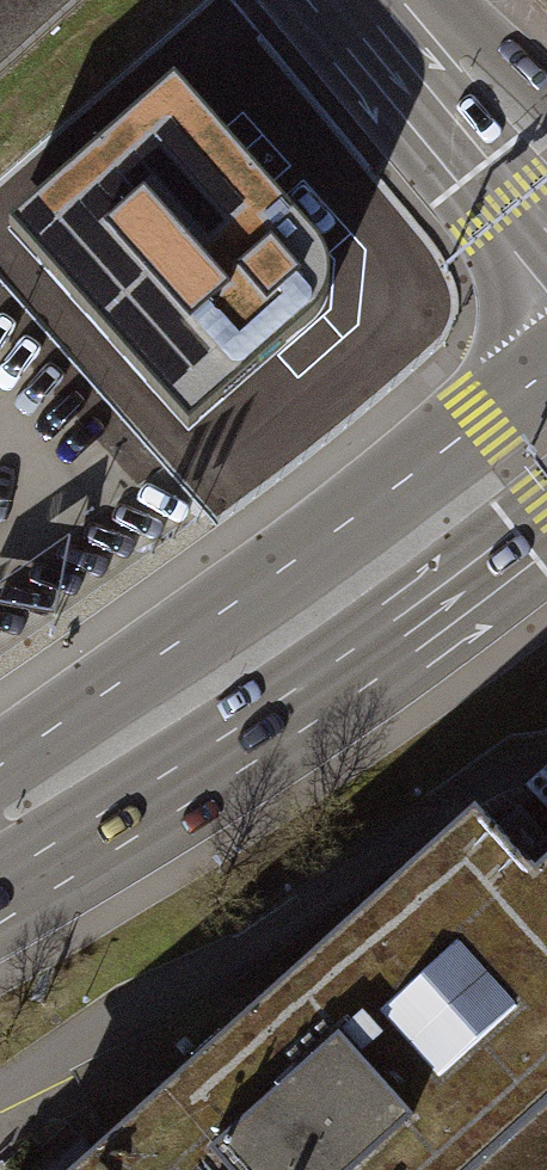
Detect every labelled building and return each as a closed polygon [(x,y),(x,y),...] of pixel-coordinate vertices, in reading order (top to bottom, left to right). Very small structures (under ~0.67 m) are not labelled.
[(88,0),(0,0),(0,78),(88,0)] [(177,71),(11,217),(187,416),(312,306),(325,284),(328,255),(319,232),(177,71)] [(533,880),(475,815),(397,885),(388,874),(225,993),(119,1048),(139,1087),(158,1077),(169,1089),(94,1155),(81,1139),(46,1169),(546,1169),(546,868),(533,880)]
